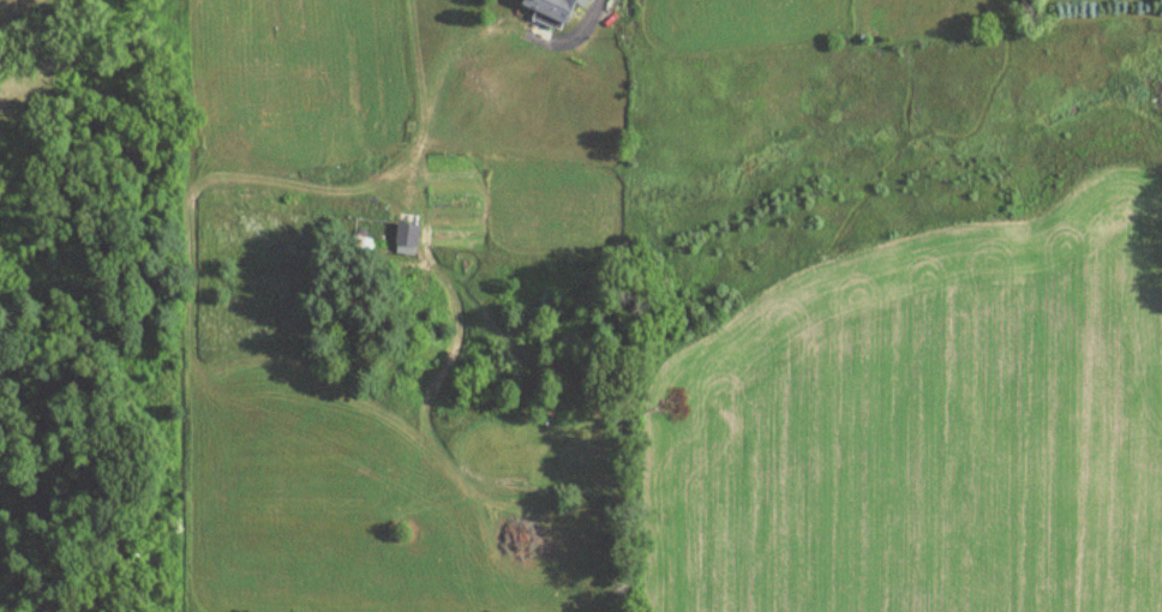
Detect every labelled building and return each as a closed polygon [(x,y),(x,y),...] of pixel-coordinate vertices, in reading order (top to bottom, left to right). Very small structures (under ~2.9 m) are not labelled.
[(518,6),(563,23),(571,1),(583,6),(585,0),(520,0),(518,6)]
